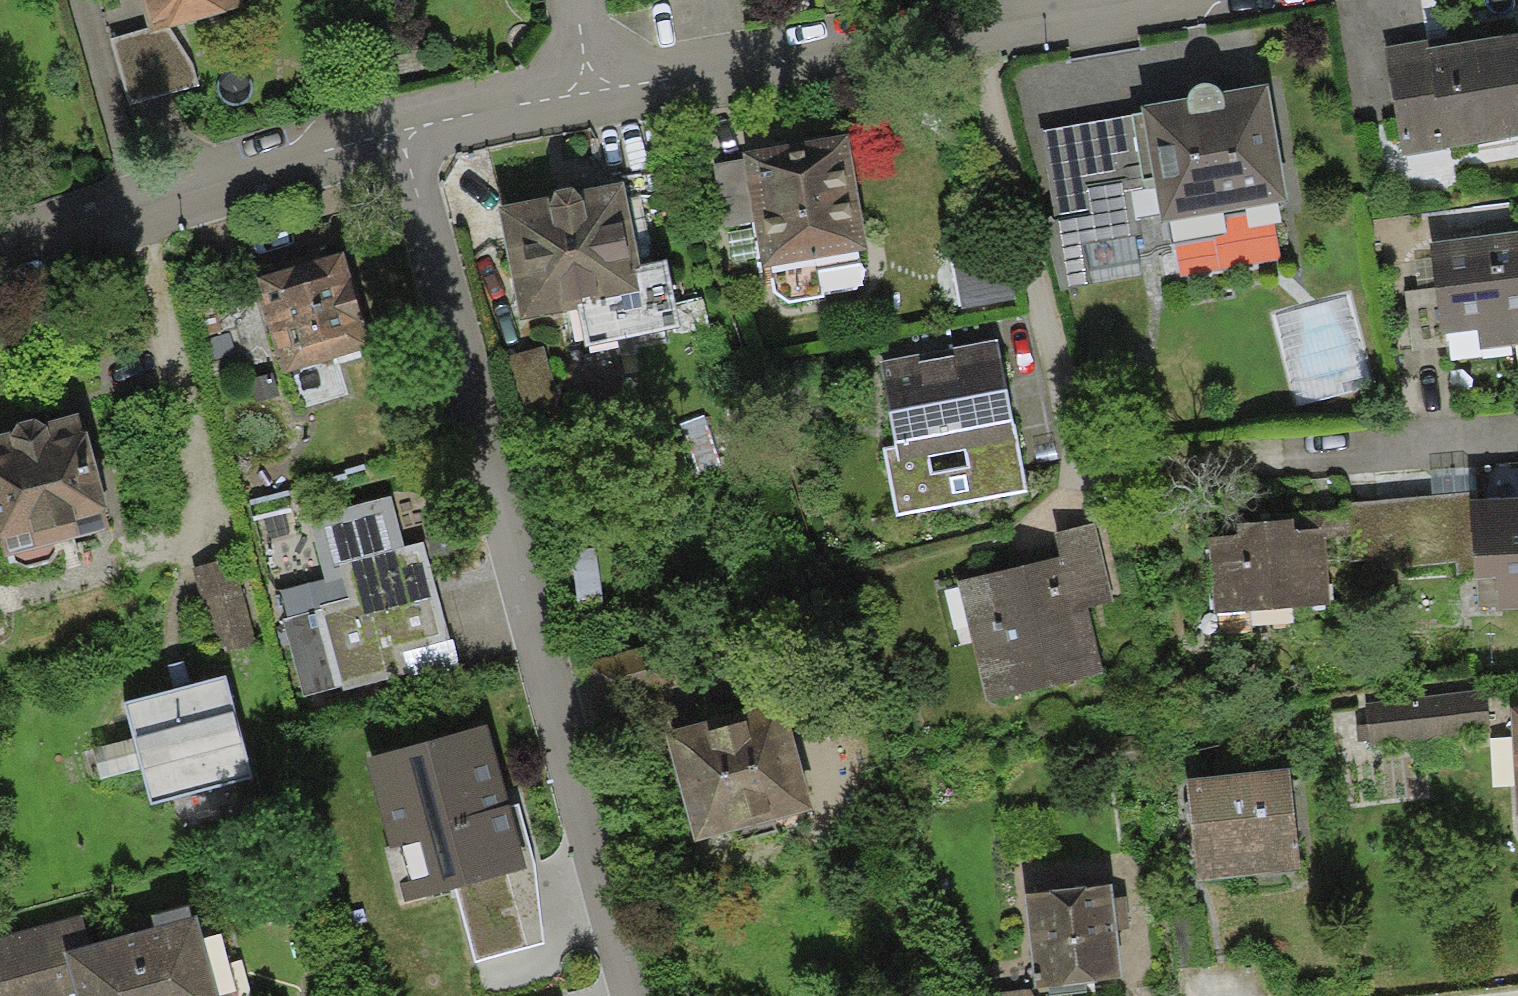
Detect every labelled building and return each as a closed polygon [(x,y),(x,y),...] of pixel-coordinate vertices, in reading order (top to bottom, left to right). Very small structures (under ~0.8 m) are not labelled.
[(146,28),(149,35),(170,29),(241,8),(239,0),(139,0),(146,28)] [(149,35),(146,28),(112,38),(130,107),(198,87),(193,63),(170,29),(149,35)] [(1426,49),(1442,146),(1443,149),(1517,137),(1517,33),(1430,48),(1426,49)] [(1426,49),(1430,48),(1428,38),(1385,45),(1403,153),(1442,146),(1426,49)] [(1187,97),(1142,106),(1143,112),(1155,183),(1156,189),(1162,223),(1287,201),(1267,84),(1220,92),(1219,90),(1217,88),(1215,86),(1213,85),(1209,84),(1205,83),(1201,83),(1197,85),(1193,88),(1190,90),(1188,94),(1187,97)] [(1156,189),(1143,112),(1133,114),(1145,191),(1156,189)] [(1145,191),(1133,114),(1041,129),(1056,221),(1059,220),(1091,215),(1087,188),(1122,183),(1124,194),(1145,191)] [(848,134),(742,153),(743,159),(753,218),(762,268),(868,249),(848,134)] [(753,218),(743,159),(713,165),(724,224),(753,218)] [(625,181),(499,207),(522,318),(580,306),(587,344),(679,326),(666,261),(643,266),(625,181)] [(1130,235),(1124,194),(1122,183),(1087,188),(1091,215),(1059,220),(1070,289),(1141,278),(1134,235),(1130,235)] [(1429,242),(1434,287),(1441,335),(1478,330),(1480,348),(1517,344),(1517,231),(1429,242)] [(343,252),(254,279),(282,374),(371,348),(343,252)] [(1441,335),(1434,287),(1405,290),(1413,350),(1442,346),(1441,335)] [(997,341),(878,363),(894,446),(883,449),(895,517),(1026,493),(997,341)] [(77,412),(42,421),(32,418),(20,421),(14,429),(0,433),(0,537),(5,554),(12,553),(54,541),(108,527),(104,510),(108,509),(87,432),(83,433),(77,412)] [(704,416),(679,425),(698,475),(723,466),(704,416)] [(1431,496),(1476,493),(1475,467),(1430,469),(1431,496)] [(1471,502),(1477,502),(1476,493),(1431,496),(1326,504),(1327,528),(1329,562),(1382,558),(1382,566),(1458,561),(1458,569),(1474,568),(1471,502)] [(392,497),(309,520),(325,579),(280,591),(287,618),(282,619),(303,698),(341,687),(342,693),(407,676),(401,653),(451,640),(424,542),(405,547),(392,497)] [(1471,502),(1474,568),(1474,578),(1495,577),(1497,612),(1517,611),(1517,500),(1477,502),(1471,502)] [(1238,536),(1208,537),(1211,611),(1331,605),(1329,562),(1327,528),(1294,530),(1294,520),(1237,522),(1238,536)] [(1054,533),(1059,556),(1076,553),(1089,609),(1114,603),(1094,524),(1054,533)] [(57,548),(54,541),(12,553),(17,563),(30,568),(50,561),(57,548)] [(596,549),(570,553),(578,608),(604,605),(596,549)] [(1059,556),(958,581),(987,701),(1104,673),(1089,609),(1076,553),(1059,556)] [(235,558),(192,568),(214,656),(257,645),(235,558)] [(226,675),(124,703),(151,803),(253,775),(226,675)] [(1485,692),(1365,705),(1366,711),(1355,712),(1359,742),(1369,741),(1370,747),(1490,734),(1485,692)] [(813,810),(783,701),(665,734),(695,843),(813,810)] [(487,725),(364,758),(403,904),(454,890),(526,871),(509,807),(506,795),(487,725)] [(140,768),(131,738),(93,749),(101,779),(140,768)] [(1290,769),(1187,779),(1192,826),(1197,882),(1301,871),(1290,769)] [(519,805),(509,807),(526,871),(454,890),(474,961),(544,942),(533,862),(519,805)] [(1113,886),(1025,895),(1035,988),(1035,991),(1044,990),(1123,982),(1117,930),(1116,913),(1115,898),(1113,886)] [(1127,897),(1115,898),(1116,913),(1117,930),(1130,929),(1127,897)] [(63,958),(73,995),(218,995),(197,921),(63,958)] [(63,958),(54,926),(0,941),(0,995),(73,995),(63,958)] [(994,994),(995,995),(1045,995),(1044,990),(1035,991),(1035,988),(994,994)]
